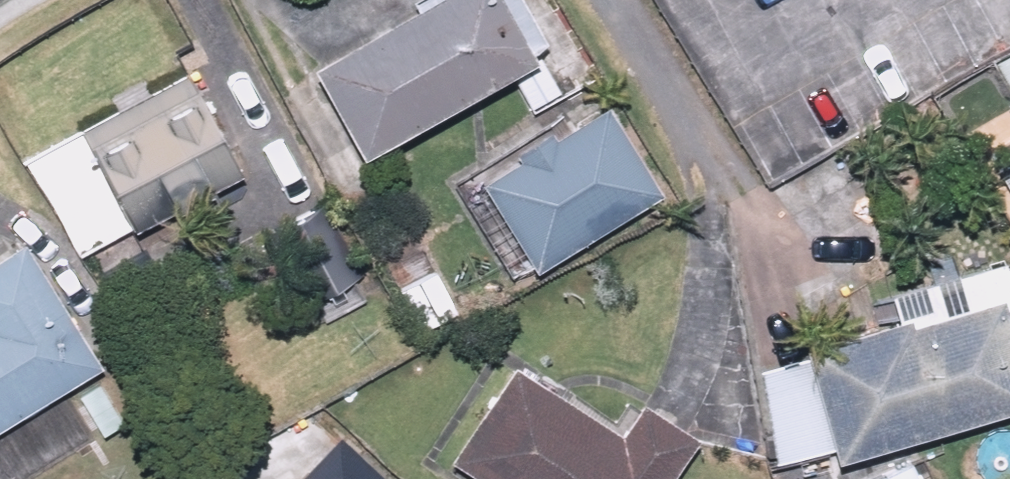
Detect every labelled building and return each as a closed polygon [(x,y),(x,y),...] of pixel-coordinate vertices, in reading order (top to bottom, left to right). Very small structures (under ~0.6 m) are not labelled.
[(331,59),(383,153),(513,82),(533,119),(572,98),(551,59),(559,54),(530,0),(426,0),(429,7),(331,59)] [(207,67),(92,136),(145,224),(260,156),(207,67)] [(551,265),(670,184),(612,98),(492,179),(551,265)] [(37,241),(0,263),(0,433),(112,364),(37,241)] [(1009,255),(899,287),(911,329),(825,354),(851,457),(1009,417),(1009,255)] [(464,455),(502,478),(681,478),(706,440),(639,397),(623,421),(525,359),(464,455)] [(870,478),(935,478),(924,455),(870,478)]
